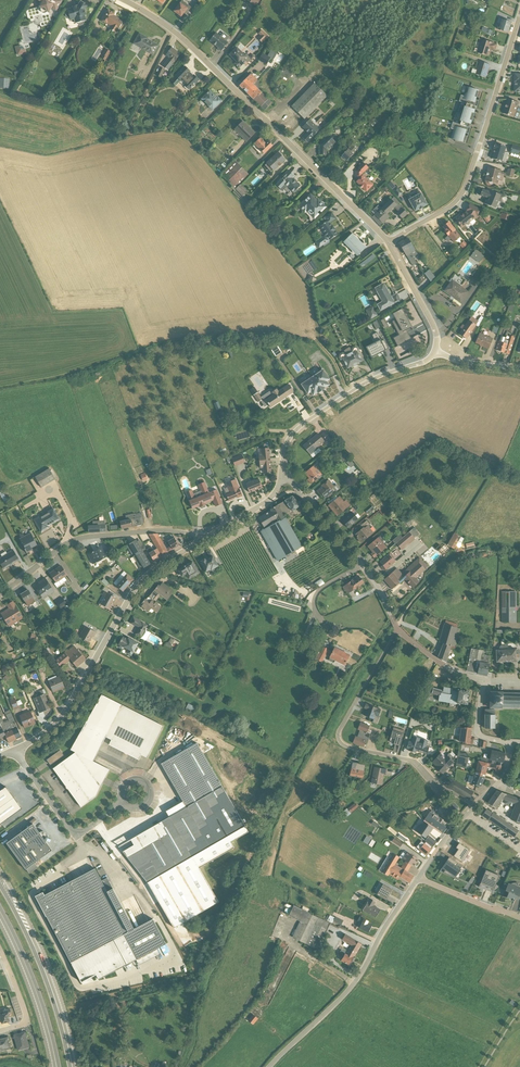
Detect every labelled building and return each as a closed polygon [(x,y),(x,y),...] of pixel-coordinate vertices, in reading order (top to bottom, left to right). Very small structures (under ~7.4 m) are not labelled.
[(56,12),(61,3),(60,1),(59,0),(37,0),(41,3),(39,8),(40,9),(40,10),(40,11),(41,12),(42,13),(43,13),(44,13),(45,13),(46,12),(49,14),(52,9),(56,12)] [(85,10),(88,6),(80,1),(77,6),(72,7),(72,9),(67,10),(68,12),(67,13),(66,14),(66,15),(66,16),(66,17),(67,18),(68,19),(69,19),(70,21),(74,20),(75,24),(78,23),(78,24),(79,25),(79,26),(80,26),(82,26),(83,25),(84,24),(84,23),(84,22),(86,21),(85,16),(86,16),(85,10)] [(185,15),(191,8),(182,1),(174,12),(181,17),(184,14),(185,15)] [(28,21),(39,20),(37,9),(27,10),(28,21)] [(109,29),(115,33),(116,33),(123,23),(118,20),(119,19),(113,16),(114,14),(107,10),(101,20),(102,21),(101,22),(106,25),(107,24),(108,25),(109,26),(110,27),(109,29)] [(512,23),(499,19),(498,23),(502,24),(500,31),(509,33),(512,23)] [(268,37),(262,31),(258,34),(260,36),(257,39),(262,44),(265,41),(265,40),(268,37)] [(148,38),(139,33),(132,45),(151,55),(153,56),(159,46),(147,39),(148,38)] [(209,41),(218,48),(217,49),(221,52),(228,43),(226,41),(229,38),(223,33),(220,37),(216,33),(209,41)] [(482,40),(478,53),(489,57),(490,53),(491,53),(492,51),(496,52),(498,45),(494,44),(494,43),(485,40),(485,41),(482,40)] [(25,54),(24,45),(15,46),(17,55),(25,54)] [(163,66),(168,71),(180,54),(171,47),(165,56),(168,59),(163,66)] [(237,48),(229,55),(236,62),(234,64),(238,69),(246,61),(248,63),(251,60),(255,57),(251,54),(248,57),(246,55),(245,56),(237,48)] [(105,49),(102,57),(107,59),(110,50),(105,49)] [(293,72),(262,53),(258,61),(279,73),(278,75),(288,80),(290,77),(290,78),(292,75),(291,75),(293,72)] [(472,73),(486,78),(488,73),(489,74),(490,70),(489,70),(490,65),(480,62),(479,66),(478,66),(477,69),(478,70),(477,71),(473,69),(472,73)] [(190,91),(199,81),(194,75),(193,76),(190,73),(190,72),(185,66),(175,77),(178,79),(173,84),(176,87),(180,82),(190,91)] [(160,67),(156,76),(161,78),(165,70),(160,67)] [(257,81),(251,74),(246,79),(245,78),(242,81),(243,83),(239,87),(246,93),(257,81)] [(253,85),(260,92),(262,89),(259,86),(260,84),(257,81),(253,85)] [(327,96),(314,83),(291,107),(304,120),(306,118),(327,96)] [(264,111),(272,103),(253,85),(246,93),(264,111)] [(478,101),(475,100),(478,91),(466,87),(463,96),(460,96),(458,102),(465,104),(465,107),(463,107),(463,108),(459,107),(455,119),(459,120),(459,121),(460,122),(459,125),(452,123),(450,129),(453,130),(450,139),(462,143),(465,134),(466,134),(468,134),(470,128),(466,127),(467,122),(471,123),(474,113),(470,111),(472,106),(476,107),(478,99),(478,101)] [(209,91),(201,100),(211,110),(221,101),(218,98),(217,99),(209,91)] [(515,118),(519,119),(519,115),(519,108),(519,107),(519,103),(509,100),(506,109),(505,109),(503,114),(515,118)] [(319,130),(310,120),(302,128),(307,133),(302,138),(307,144),(313,138),(312,137),(319,130)] [(255,134),(242,121),(234,130),(246,143),(255,134)] [(362,143),(366,146),(374,136),(370,133),(362,143)] [(335,143),(327,135),(319,143),(319,144),(319,155),(326,155),(327,151),(330,148),(332,148),(332,146),(335,143)] [(260,138),(254,144),(264,154),(272,147),(268,142),(266,144),(260,138)] [(491,159),(501,162),(505,163),(508,154),(504,152),(506,148),(494,144),(492,150),(494,150),(491,159)] [(352,145),(341,157),(346,161),(357,150),(352,145)] [(509,153),(519,156),(519,151),(519,148),(512,145),(509,153)] [(271,160),(265,166),(271,172),(277,166),(278,167),(285,160),(278,153),(271,159),(271,160)] [(231,188),(234,191),(249,175),(238,164),(242,161),(238,157),(221,175),(232,186),(232,187),(231,188)] [(366,193),(373,185),(370,182),(370,181),(368,178),(367,179),(363,175),(362,175),(363,173),(363,174),(368,168),(362,163),(357,168),(358,169),(355,172),(355,177),(358,180),(356,182),(360,186),(359,187),(361,189),(362,188),(366,193)] [(488,168),(484,181),(488,183),(489,184),(490,184),(491,185),(493,184),(497,185),(498,181),(501,182),(503,175),(512,178),(514,170),(507,169),(506,174),(500,172),(500,171),(488,168)] [(300,185),(300,184),(299,183),(298,183),(297,183),(296,182),(297,181),(293,178),(295,177),(288,170),(282,176),(283,178),(276,185),(280,190),(284,185),(286,187),(293,194),(301,186),(300,185)] [(391,182),(387,185),(398,197),(402,194),(396,187),(391,182)] [(384,185),(380,189),(382,191),(383,190),(386,194),(389,191),(384,185)] [(482,190),(479,196),(483,197),(487,198),(488,199),(487,201),(485,201),(484,204),(495,209),(498,201),(503,204),(506,197),(501,194),(500,196),(489,191),(489,192),(486,191),(482,190)] [(418,191),(406,198),(414,212),(419,209),(419,210),(422,208),(422,207),(427,205),(426,205),(418,191)] [(310,194),(297,207),(304,214),(305,213),(307,216),(309,218),(309,219),(309,220),(311,222),(313,219),(314,220),(319,215),(318,213),(319,211),(321,213),(326,207),(318,199),(317,200),(310,194)] [(374,215),(371,218),(379,226),(382,224),(389,218),(386,215),(394,208),(398,212),(396,213),(401,219),(407,214),(399,205),(398,206),(397,205),(399,203),(394,197),(381,209),(378,206),(371,212),(374,215)] [(477,217),(480,209),(469,205),(466,212),(459,217),(458,217),(455,219),(456,220),(455,220),(461,229),(466,225),(466,226),(467,226),(468,226),(469,225),(470,224),(470,223),(477,217)] [(314,242),(318,248),(329,241),(338,235),(330,223),(336,219),(331,212),(324,217),(327,221),(319,226),(325,235),(314,242)] [(509,216),(501,213),(499,218),(507,221),(509,216)] [(448,222),(442,227),(445,231),(443,232),(447,236),(444,239),(447,242),(450,240),(453,243),(456,241),(457,243),(462,239),(448,222)] [(352,234),(343,243),(357,257),(366,247),(366,248),(352,234)] [(413,257),(417,255),(407,239),(403,241),(413,257)] [(412,266),(416,263),(403,241),(400,243),(399,245),(412,266)] [(465,242),(464,241),(459,246),(463,250),(467,245),(465,243),(465,242)] [(346,252),(336,262),(341,267),(351,258),(346,252)] [(429,270),(424,274),(430,282),(435,278),(429,270)] [(443,291),(460,303),(468,292),(461,287),(461,286),(451,279),(448,282),(450,283),(443,291)] [(374,291),(370,293),(375,302),(379,300),(379,301),(380,300),(381,302),(376,305),(380,312),(389,307),(389,308),(400,302),(396,295),(390,299),(388,296),(389,295),(383,284),(373,290),(374,291)] [(365,307),(370,304),(364,293),(359,296),(365,307)] [(483,300),(486,304),(489,300),(492,297),(488,294),(486,297),(483,300)] [(365,311),(370,319),(377,316),(372,307),(365,311)] [(411,327),(401,309),(392,314),(395,320),(391,322),(398,335),(392,338),(397,347),(412,339),(411,339),(406,330),(411,327)] [(478,327),(483,318),(481,316),(477,321),(471,317),(468,320),(464,326),(462,324),(459,328),(461,330),(459,334),(466,339),(476,326),(478,327)] [(380,321),(384,329),(388,327),(384,318),(380,321)] [(375,355),(376,356),(377,355),(377,353),(379,352),(380,353),(388,349),(383,340),(381,341),(376,333),(372,335),(375,342),(366,347),(370,356),(371,356),(372,357),(375,355)] [(492,339),(479,333),(475,343),(479,345),(479,346),(488,350),(492,339)] [(509,355),(515,337),(509,335),(508,341),(504,340),(504,338),(501,337),(499,342),(498,341),(495,350),(509,355)] [(275,344),(269,348),(275,357),(282,353),(277,346),(275,344)] [(344,361),(347,368),(350,367),(351,368),(351,369),(353,367),(355,366),(357,365),(359,364),(359,363),(361,361),(358,354),(359,350),(357,347),(356,347),(355,346),(354,347),(352,348),(352,349),(350,349),(350,348),(349,348),(347,349),(345,350),(344,351),(346,353),(346,354),(342,353),(339,354),(338,357),(340,360),(344,361)] [(329,380),(322,370),(301,384),(307,395),(310,393),(313,396),(329,385),(327,382),(329,380)] [(273,395),(265,400),(271,408),(287,397),(287,396),(291,394),(286,387),(282,389),(278,392),(276,389),(271,393),(273,395)] [(254,403),(257,401),(258,402),(262,399),(256,390),(253,392),(254,395),(253,395),(253,396),(251,397),(254,403)] [(321,435),(328,443),(331,440),(324,432),(321,435)] [(324,442),(318,434),(302,446),(310,455),(318,448),(318,447),(324,442)] [(269,450),(269,448),(260,449),(261,453),(258,454),(259,461),(263,461),(263,459),(270,459),(269,453),(270,453),(269,450)] [(245,463),(242,455),(235,458),(238,465),(245,463)] [(263,461),(259,461),(260,468),(262,468),(263,473),(271,472),(271,471),(271,470),(271,468),(270,467),(270,459),(263,459),(263,461)] [(318,470),(321,467),(317,462),(317,463),(304,473),(308,478),(307,480),(310,484),(314,481),(315,482),(317,479),(317,478),(318,479),(323,476),(318,470)] [(35,478),(41,487),(55,479),(50,469),(35,478)] [(246,484),(249,493),(262,488),(259,479),(246,484)] [(228,501),(234,499),(234,498),(237,497),(237,498),(242,496),(235,480),(226,484),(227,487),(225,488),(225,490),(226,495),(228,501)] [(321,487),(316,491),(319,495),(321,494),(325,498),(328,496),(330,496),(332,494),(332,493),(333,491),(335,493),(340,489),(336,485),(333,488),(333,486),(328,480),(321,486),(321,487)] [(192,490),(186,493),(192,509),(199,506),(199,508),(206,505),(206,504),(213,501),(215,507),(222,504),(216,490),(209,493),(204,482),(198,485),(200,491),(193,494),(192,490)] [(337,516),(350,505),(346,500),(344,501),(339,496),(337,498),(335,496),(327,502),(329,505),(328,506),(337,516)] [(291,497),(270,509),(271,511),(258,518),(265,530),(260,532),(277,561),(302,547),(283,515),(284,515),(285,514),(286,514),(287,513),(288,512),(289,511),(290,510),(290,509),(292,512),(299,505),(293,498),(291,497)] [(374,509),(372,507),(366,512),(368,515),(374,509)] [(60,520),(53,508),(33,520),(41,533),(50,528),(49,527),(60,520)] [(358,519),(352,512),(341,521),(348,528),(358,519)] [(125,516),(126,520),(120,522),(121,529),(133,527),(141,525),(141,524),(143,524),(141,513),(135,514),(125,516)] [(88,526),(88,533),(105,532),(105,521),(93,522),(93,526),(88,526)] [(370,526),(366,521),(359,527),(361,530),(355,535),(358,538),(357,539),(361,543),(373,532),(369,527),(370,526)] [(415,531),(416,530),(414,527),(396,543),(402,550),(415,539),(414,538),(418,534),(415,531)] [(37,545),(31,533),(19,539),(27,553),(33,550),(31,547),(32,546),(33,547),(37,545)] [(454,533),(447,545),(453,549),(457,552),(462,550),(461,547),(459,547),(463,539),(454,533)] [(149,534),(161,556),(168,552),(157,534),(149,534)] [(402,538),(399,534),(392,541),(395,544),(402,538)] [(168,552),(179,546),(174,538),(165,543),(162,536),(161,537),(160,535),(158,536),(168,552)] [(383,539),(380,536),(367,546),(372,552),(370,554),(374,558),(386,547),(381,541),(383,539)] [(133,557),(143,551),(146,549),(140,540),(137,542),(136,540),(126,546),(133,557)] [(159,558),(158,558),(161,556),(157,549),(153,551),(151,547),(146,549),(154,561),(159,558)] [(20,560),(12,549),(6,553),(6,551),(1,554),(1,556),(0,557),(0,563),(4,570),(5,569),(18,560),(18,561),(20,560)] [(100,549),(88,555),(93,564),(106,558),(102,551),(101,552),(100,549)] [(148,561),(143,551),(133,557),(130,559),(132,563),(136,561),(141,570),(148,566),(150,564),(148,561)] [(211,551),(207,553),(210,558),(206,560),(204,559),(200,561),(201,563),(200,564),(206,572),(210,570),(211,571),(219,566),(215,559),(216,559),(211,551)] [(394,558),(390,553),(382,559),(383,559),(379,562),(382,565),(380,567),(384,571),(391,565),(391,564),(394,562),(392,559),(394,558)] [(383,580),(391,589),(400,582),(400,581),(403,578),(412,588),(419,582),(418,581),(422,578),(418,574),(427,566),(419,557),(406,568),(407,569),(401,573),(397,568),(383,580)] [(199,573),(192,562),(182,568),(176,572),(178,575),(180,574),(182,576),(186,574),(189,579),(199,573)] [(61,584),(66,581),(64,577),(68,575),(61,566),(50,573),(56,583),(54,584),(56,587),(61,584)] [(123,592),(134,579),(127,574),(124,571),(113,583),(123,592)] [(342,587),(347,594),(355,589),(356,590),(360,587),(359,586),(363,583),(358,576),(342,587)] [(50,595),(54,592),(45,578),(41,581),(42,582),(35,587),(43,598),(49,593),(50,595)] [(324,583),(321,579),(314,583),(317,588),(324,583)] [(153,588),(150,592),(158,598),(160,595),(167,600),(173,591),(162,583),(160,586),(158,585),(155,589),(153,588)] [(35,602),(28,589),(20,594),(28,606),(35,602)] [(115,598),(104,592),(102,595),(105,597),(100,604),(109,609),(115,598)] [(158,603),(156,601),(158,598),(150,592),(147,596),(148,597),(146,599),(145,599),(140,605),(148,612),(151,608),(156,613),(161,607),(158,604),(158,603)] [(516,592),(501,592),(501,623),(516,623),(516,592)] [(67,605),(62,597),(56,602),(61,609),(67,605)] [(24,618),(13,601),(6,605),(8,608),(0,613),(9,627),(24,618)] [(141,622),(133,617),(130,623),(138,628),(135,634),(141,637),(148,625),(142,622),(141,623),(140,622),(141,622)] [(457,624),(445,620),(439,641),(439,642),(442,644),(437,658),(445,663),(457,624)] [(85,626),(79,637),(85,640),(84,641),(89,643),(91,639),(91,638),(92,636),(94,637),(96,633),(85,626)] [(123,637),(118,645),(119,645),(118,647),(122,650),(124,647),(128,650),(126,653),(131,656),(132,654),(132,653),(132,652),(133,652),(138,643),(128,638),(127,639),(123,637)] [(175,647),(177,642),(170,638),(167,643),(175,647)] [(501,645),(499,646),(499,648),(499,650),(495,650),(495,662),(516,662),(516,658),(519,658),(519,650),(514,650),(514,647),(507,648),(507,644),(504,645),(504,639),(501,639),(501,645)] [(64,654),(55,661),(61,667),(70,660),(77,667),(86,660),(74,646),(68,651),(67,650),(63,653),(64,654)] [(322,647),(321,650),(316,660),(322,662),(326,655),(329,656),(329,657),(330,657),(328,660),(333,663),(335,660),(344,665),(349,655),(334,648),(332,652),(322,647)] [(470,648),(466,671),(473,673),(475,663),(478,650),(470,648)] [(477,673),(486,675),(490,661),(488,660),(489,656),(481,654),(482,651),(478,650),(475,663),(479,664),(477,673)] [(65,688),(60,676),(48,681),(53,693),(65,688)] [(427,686),(426,694),(431,695),(431,694),(438,696),(438,701),(449,703),(449,704),(455,705),(456,702),(466,704),(468,692),(468,691),(457,689),(457,692),(454,692),(455,689),(443,687),(442,692),(442,691),(442,690),(427,686)] [(46,693),(44,689),(39,692),(40,696),(33,699),(39,713),(51,708),(45,694),(46,693)] [(489,691),(489,700),(489,708),(499,708),(502,708),(519,708),(519,693),(502,693),(502,692),(489,691)] [(109,769),(93,761),(106,737),(111,740),(109,745),(139,760),(141,755),(147,758),(163,726),(122,705),(101,695),(70,750),(75,752),(53,769),(81,807),(95,796),(109,769)] [(14,698),(14,697),(10,699),(10,700),(14,710),(19,707),(15,698),(14,698)] [(365,704),(364,708),(366,709),(364,716),(373,719),(375,716),(378,717),(380,710),(365,704)] [(4,713),(8,720),(16,739),(21,737),(10,710),(4,713)] [(494,710),(485,710),(484,728),(494,729),(494,710)] [(36,724),(30,711),(19,716),(24,728),(36,724)] [(0,718),(0,723),(5,736),(8,743),(16,739),(8,720),(4,722),(1,717),(0,718)] [(367,733),(369,726),(360,722),(357,730),(359,730),(357,737),(355,736),(352,743),(363,747),(364,743),(367,744),(370,734),(367,733)] [(403,730),(393,727),(390,737),(390,738),(389,741),(390,740),(394,741),(393,744),(399,746),(403,730)] [(464,728),(460,728),(459,741),(462,742),(462,744),(472,745),(473,740),(469,739),(471,728),(464,727),(464,728)] [(409,749),(408,751),(415,753),(416,751),(426,754),(428,747),(431,748),(432,746),(426,745),(427,741),(413,736),(411,742),(408,742),(406,748),(409,749)] [(248,831),(225,792),(197,743),(161,764),(189,813),(172,822),(169,817),(153,826),(153,827),(131,840),(134,844),(122,851),(147,882),(174,926),(218,901),(199,868),(233,848),(230,842),(248,831)] [(63,755),(60,750),(47,760),(50,765),(63,755)] [(502,763),(503,763),(505,754),(491,750),(490,755),(488,754),(487,754),(486,758),(481,757),(480,761),(493,764),(494,761),(498,762),(497,765),(501,766),(502,763)] [(442,774),(454,762),(451,760),(453,757),(449,753),(447,755),(446,755),(444,757),(440,754),(441,753),(440,753),(432,762),(436,766),(435,767),(436,768),(436,769),(437,770),(439,773),(440,772),(441,774),(442,774)] [(461,757),(457,756),(456,766),(465,768),(467,758),(461,757)] [(493,775),(499,776),(501,766),(478,761),(475,771),(475,772),(474,774),(484,777),(486,767),(495,769),(493,774),(493,775)] [(352,763),(349,775),(354,776),(353,780),(357,780),(358,777),(362,778),(364,765),(360,764),(360,766),(356,766),(356,764),(352,763)] [(374,767),(371,783),(382,785),(384,774),(386,774),(386,769),(374,767)] [(474,774),(470,773),(469,778),(468,778),(467,783),(470,784),(480,787),(484,777),(474,774)] [(473,792),(453,781),(449,788),(469,800),(473,792)] [(22,808),(6,786),(0,791),(0,824),(22,808)] [(496,790),(487,803),(495,808),(502,799),(505,800),(504,804),(513,807),(509,819),(519,823),(519,799),(496,790)] [(453,811),(455,811),(457,813),(459,811),(457,809),(458,807),(452,801),(447,805),(453,811)] [(341,812),(346,817),(351,813),(350,813),(358,807),(354,803),(347,809),(346,808),(341,812)] [(513,837),(518,830),(492,812),(492,813),(486,809),(481,815),(487,820),(488,820),(513,837)] [(442,833),(448,825),(430,812),(423,820),(442,833)] [(421,838),(432,847),(436,842),(428,835),(434,827),(424,821),(416,831),(425,838),(424,839),(421,837),(421,838)] [(26,869),(29,873),(38,867),(35,863),(52,850),(46,841),(47,841),(50,842),(51,839),(48,838),(48,837),(48,835),(47,834),(46,833),(45,832),(44,832),(43,831),(42,831),(41,832),(40,832),(39,832),(33,824),(6,843),(26,869)] [(410,829),(407,834),(419,842),(421,839),(410,829)] [(368,837),(363,833),(362,836),(367,839),(365,843),(371,847),(375,841),(368,837)] [(394,837),(391,841),(400,847),(402,843),(394,837)] [(425,842),(419,850),(425,855),(430,848),(431,847),(425,842)] [(453,856),(462,862),(470,850),(458,843),(455,847),(458,849),(453,856)] [(409,883),(413,876),(407,872),(411,865),(404,861),(400,867),(395,864),(399,857),(388,850),(385,855),(387,856),(378,870),(380,871),(387,876),(389,874),(397,880),(399,877),(409,883)] [(418,859),(407,852),(405,854),(402,852),(399,857),(402,859),(413,866),(418,859)] [(445,863),(439,871),(458,878),(460,876),(464,871),(456,866),(458,863),(449,857),(445,863)] [(42,907),(81,982),(96,974),(98,979),(136,959),(139,965),(159,954),(156,949),(166,944),(152,919),(134,928),(107,878),(101,881),(95,868),(44,895),(43,892),(35,896),(42,907)] [(499,875),(485,870),(478,887),(492,892),(499,875)] [(519,899),(519,885),(519,883),(518,883),(513,883),(509,884),(508,883),(505,890),(508,892),(506,897),(510,898),(513,897),(516,898),(519,899)] [(392,889),(382,884),(376,894),(386,900),(392,889)] [(369,898),(362,910),(375,918),(380,909),(373,905),(375,901),(369,898)] [(292,937),(317,949),(330,923),(293,905),(291,910),(288,909),(287,912),(289,913),(288,915),(299,921),(292,937)] [(329,915),(327,920),(336,925),(337,923),(341,925),(343,920),(335,917),(329,915)] [(368,921),(359,916),(356,922),(358,923),(356,926),(368,932),(372,924),(368,922),(368,921)] [(347,965),(349,966),(351,963),(350,962),(361,944),(344,934),(341,939),(350,944),(347,950),(342,947),(338,953),(343,956),(340,960),(347,964),(347,965)] [(0,1012),(0,1016),(2,1023),(9,1021),(8,1016),(9,1016),(8,1012),(10,1011),(10,1008),(3,1010),(4,1011),(0,1012)] [(258,1018),(253,1014),(248,1020),(253,1024),(258,1018)] [(28,1047),(25,1032),(14,1035),(18,1050),(28,1047)] [(11,1048),(8,1036),(6,1037),(6,1036),(0,1038),(0,1051),(11,1048)]
